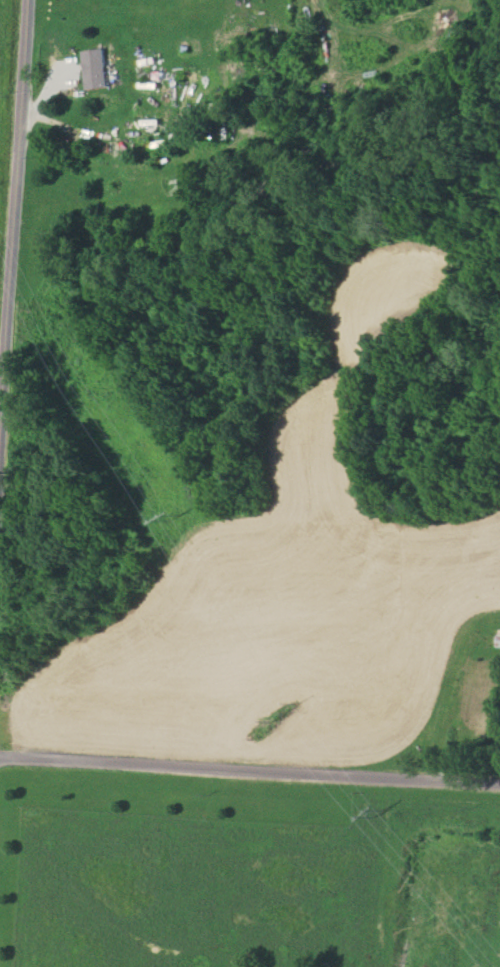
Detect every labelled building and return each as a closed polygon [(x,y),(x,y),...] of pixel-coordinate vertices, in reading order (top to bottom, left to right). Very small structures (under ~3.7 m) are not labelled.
[(86,89),(107,88),(105,49),(83,50),(86,89)]
